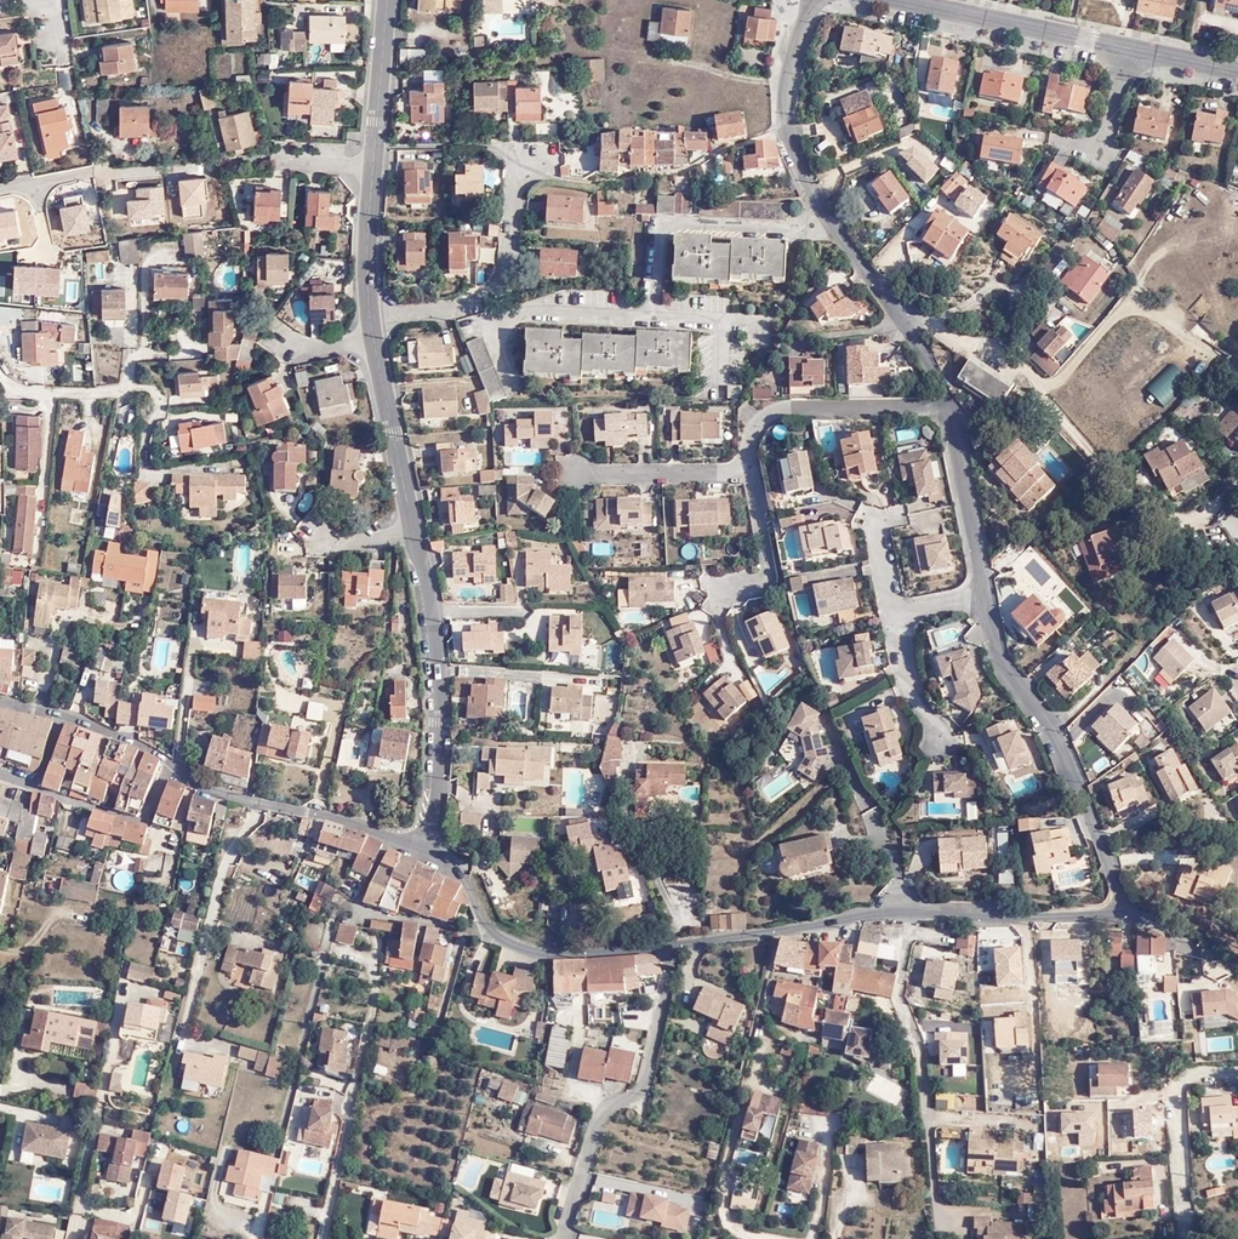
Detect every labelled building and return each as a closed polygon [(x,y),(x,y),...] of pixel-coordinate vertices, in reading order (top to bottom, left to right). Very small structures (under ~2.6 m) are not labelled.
[(90,22),(133,16),(131,0),(87,0),(90,22)] [(166,2),(166,11),(200,11),(200,0),(166,0),(166,2)] [(253,0),(226,0),(226,35),(255,35),(255,24),(253,24),(253,0)] [(416,10),(434,11),(434,8),(434,0),(417,0),(416,10)] [(444,0),(434,0),(434,8),(443,8),(444,0)] [(484,12),(504,11),(503,0),(484,0),(484,12)] [(1138,10),(1174,18),(1178,0),(1140,0),(1138,10)] [(1216,5),(1237,9),(1237,0),(1217,0),(1216,5)] [(648,38),(662,40),(663,32),(688,35),(691,10),(664,7),(662,22),(651,20),(648,38)] [(772,10),(764,9),(755,8),(754,16),(747,15),(746,22),(742,21),(740,34),(774,40),(775,32),(777,20),(771,19),(772,10)] [(344,15),(308,14),(308,31),(282,31),(282,50),(308,50),(308,39),(344,40),(344,15)] [(1,62),(18,59),(15,39),(18,38),(17,29),(0,31),(0,54),(1,62)] [(862,56),(878,59),(880,59),(881,54),(890,56),(894,38),(845,29),(841,51),(862,56)] [(663,32),(662,40),(687,43),(688,35),(663,32)] [(475,36),(476,46),(486,45),(485,35),(475,36)] [(132,39),(104,43),(106,57),(101,58),(103,70),(108,70),(124,67),(136,66),(132,39)] [(401,63),(427,63),(427,48),(402,48),(401,63)] [(269,60),(269,50),(259,51),(259,54),(256,54),(256,60),(269,60)] [(237,56),(237,72),(248,72),(248,56),(237,56)] [(876,66),(878,59),(862,56),(860,63),(876,66)] [(604,82),(603,59),(583,60),(584,82),(604,82)] [(952,94),(957,63),(931,59),(926,89),(952,94)] [(1002,96),(1001,101),(1018,104),(1024,77),(1010,74),(1009,78),(986,73),(982,92),(1002,96)] [(1081,113),(1087,91),(1057,83),(1058,77),(1049,75),(1041,112),(1049,113),(1050,107),(1081,113)] [(325,88),(310,87),(309,110),(309,114),(309,120),(331,121),(332,106),(335,106),(335,88),(338,88),(338,79),(325,78),(325,88)] [(513,79),(504,80),(504,96),(513,97),(513,109),(538,109),(538,86),(513,86),(513,79)] [(310,87),(311,81),(287,80),(286,113),(295,113),(295,109),(309,110),(310,87)] [(409,88),(409,103),(418,103),(419,119),(442,119),(442,80),(423,80),(423,88),(409,88)] [(504,96),(504,80),(471,80),(471,103),(486,104),(494,104),(494,107),(504,107),(504,103),(504,96)] [(215,106),(209,86),(199,89),(204,109),(215,106)] [(864,114),(875,109),(868,91),(842,102),(849,120),(843,122),(847,134),(851,132),(854,138),(857,145),(867,140),(866,138),(882,132),(877,119),(868,122),(864,114)] [(981,96),(1001,101),(1002,96),(982,92),(981,96)] [(38,111),(46,149),(59,146),(69,143),(65,126),(72,124),(70,114),(68,115),(63,116),(61,105),(59,105),(57,96),(33,101),(35,112),(38,111)] [(109,121),(109,97),(96,97),(96,121),(109,121)] [(418,103),(409,103),(409,119),(419,119),(418,103)] [(10,121),(4,121),(1,104),(0,105),(0,153),(6,153),(7,156),(16,154),(10,121)] [(4,121),(10,121),(7,104),(1,104),(4,121)] [(149,133),(148,105),(120,105),(119,133),(149,133)] [(255,144),(248,110),(228,115),(226,109),(220,110),(228,150),(255,144)] [(538,118),(538,109),(513,109),(513,118),(538,118)] [(879,119),(875,109),(864,114),(868,122),(877,119),(879,119)] [(1168,142),(1172,118),(1141,111),(1136,133),(1151,136),(1151,139),(1168,142)] [(1224,142),(1229,115),(1219,113),(1217,119),(1200,116),(1195,139),(1206,141),(1207,138),(1224,142)] [(716,129),(718,140),(744,136),(741,116),(715,120),(716,129)] [(900,140),(915,133),(915,121),(897,131),(900,140)] [(708,150),(708,130),(700,130),(698,135),(694,135),(695,132),(687,132),(687,135),(684,136),(684,152),(687,152),(706,151),(708,150)] [(619,167),(631,168),(631,132),(619,136),(619,167)] [(631,132),(631,168),(637,168),(644,168),(643,133),(631,132)] [(643,133),(644,168),(650,168),(656,168),(656,136),(656,134),(643,133)] [(1019,165),(1022,141),(985,135),(982,156),(1004,159),(1003,163),(1019,165)] [(601,172),(619,173),(619,167),(619,136),(602,139),(604,154),(602,154),(601,172)] [(656,136),(656,168),(667,167),(674,166),(674,136),(656,136)] [(674,136),(674,166),(679,165),(687,164),(687,152),(684,152),(684,136),(674,136)] [(780,159),(776,143),(766,143),(757,145),(758,157),(744,158),(745,171),(766,170),(766,161),(780,159)] [(59,146),(46,149),(48,156),(60,154),(59,146)] [(1146,166),(1149,158),(1130,151),(1124,159),(1146,166)] [(781,168),(780,159),(766,161),(766,170),(781,168)] [(1085,189),(1076,182),(1067,176),(1069,173),(1052,162),(1037,184),(1074,207),(1085,189)] [(399,175),(402,175),(405,175),(405,187),(406,197),(426,197),(425,186),(429,185),(429,173),(425,174),(425,165),(399,165),(399,175)] [(700,166),(689,172),(689,185),(704,177),(700,166)] [(466,197),(466,200),(483,200),(483,167),(465,168),(466,180),(456,180),(456,197),(466,197)] [(1175,192),(1183,178),(1170,170),(1162,184),(1175,192)] [(966,181),(956,172),(940,189),(950,198),(966,181)] [(1143,202),(1155,184),(1137,172),(1114,204),(1130,215),(1140,200),(1143,202)] [(1067,176),(1076,182),(1078,179),(1069,173),(1067,176)] [(882,177),(872,186),(881,197),(872,203),(884,218),(903,204),(882,177)] [(1185,179),(1183,178),(1175,192),(1177,193),(1185,179)] [(974,217),(988,195),(968,182),(954,203),(974,217)] [(164,213),(161,186),(137,188),(140,215),(164,213)] [(881,197),(872,186),(865,192),(872,203),(881,197)] [(278,189),(268,188),(268,190),(253,190),(251,221),(266,222),(266,217),(277,217),(278,189)] [(306,193),(306,209),(307,209),(307,214),(302,214),(301,226),(312,226),(312,228),(335,229),(336,217),(325,216),(326,193),(306,193)] [(676,193),(676,213),(691,213),(691,193),(676,193)] [(673,214),(672,201),(672,197),(656,197),(656,206),(656,214),(673,214)] [(547,200),(547,214),(554,215),(554,225),(584,225),(584,200),(547,200)] [(756,202),(733,201),(699,200),(699,217),(787,220),(788,204),(756,202)] [(598,205),(599,217),(614,216),(614,204),(604,205),(598,205)] [(646,216),(655,216),(656,214),(656,206),(640,207),(641,216),(646,216)] [(923,239),(935,247),(939,241),(954,251),(968,231),(936,210),(925,227),(929,230),(923,239)] [(181,221),(180,212),(170,213),(171,222),(181,221)] [(1034,246),(1040,236),(1009,216),(996,235),(1024,253),(1030,244),(1034,246)] [(1114,241),(1119,233),(1102,222),(1097,229),(1114,241)] [(201,230),(183,232),(185,255),(199,254),(203,254),(201,230)] [(53,250),(52,235),(4,237),(5,252),(15,252),(15,253),(32,253),(32,251),(53,250)] [(423,273),(423,238),(401,238),(401,259),(395,259),(395,273),(423,273)] [(456,242),(455,238),(445,238),(445,272),(462,272),(463,264),(472,264),(472,242),(456,242)] [(782,283),(783,245),(772,245),(772,242),(751,242),(751,243),(729,243),(729,249),(709,248),(708,240),(671,239),(670,250),(672,250),(672,270),(669,270),(669,282),(716,284),(715,291),(728,291),(728,280),(769,280),(770,283),(782,283)] [(939,241),(935,247),(950,257),(954,251),(939,241)] [(139,257),(138,243),(116,245),(117,259),(139,257)] [(111,260),(110,249),(86,252),(88,263),(111,260)] [(1041,271),(1048,276),(1062,254),(1055,250),(1041,271)] [(542,254),(542,269),(547,269),(546,280),(558,281),(558,278),(579,279),(580,255),(542,254)] [(253,283),(262,284),(262,281),(279,281),(283,281),(283,255),(263,255),(263,257),(254,257),(253,283)] [(1089,303),(1110,274),(1085,256),(1075,270),(1073,269),(1062,283),(1089,303)] [(176,272),(176,266),(161,265),(160,271),(153,272),(152,295),(186,295),(186,272),(176,272)] [(807,284),(810,271),(797,268),(794,280),(807,284)] [(100,292),(100,311),(100,315),(124,315),(124,287),(100,287),(100,292)] [(332,320),(332,287),(311,287),(311,296),(307,296),(308,323),(324,323),(324,320),(332,320)] [(91,311),(100,311),(100,292),(91,292),(91,311)] [(851,321),(840,307),(831,295),(814,307),(817,311),(810,316),(819,329),(826,324),(828,328),(845,326),(851,321)] [(238,358),(239,351),(240,342),(226,342),(230,327),(230,317),(234,317),(234,310),(230,310),(230,298),(211,297),(212,328),(207,328),(208,342),(214,342),(214,357),(238,358)] [(844,304),(840,307),(851,321),(854,319),(844,304)] [(8,322),(9,315),(10,306),(0,305),(0,321),(8,322)] [(10,306),(9,315),(21,316),(22,307),(10,306)] [(63,311),(42,309),(44,321),(62,322),(63,311)] [(1217,334),(1222,330),(1206,315),(1201,320),(1217,334)] [(62,322),(44,321),(43,322),(37,322),(37,320),(23,320),(24,346),(19,346),(19,360),(24,360),(32,360),(39,360),(39,363),(61,363),(60,350),(56,350),(56,346),(65,346),(65,339),(76,340),(77,324),(62,322)] [(1200,322),(1195,328),(1211,340),(1216,334),(1200,322)] [(1044,344),(1055,332),(1046,324),(1035,336),(1044,344)] [(1059,335),(1055,332),(1044,344),(1042,346),(1044,348),(1035,358),(1056,375),(1065,366),(1056,359),(1076,336),(1066,327),(1059,335)] [(240,339),(253,343),(254,333),(241,331),(240,339)] [(691,372),(692,337),(680,337),(680,334),(659,333),(659,335),(638,334),(638,341),(626,340),(627,338),(605,337),(605,340),(583,339),(583,345),(563,344),(562,335),(525,334),(525,346),(527,347),(526,366),(524,366),(524,378),(581,380),(581,374),(636,377),(636,370),(691,372)] [(252,353),(254,343),(253,343),(240,339),(240,342),(239,351),(252,353)] [(486,393),(491,405),(507,399),(482,341),(466,348),(469,356),(480,379),(486,393)] [(442,350),(442,343),(416,344),(417,370),(452,368),(451,350),(442,350)] [(250,363),(252,353),(239,351),(238,358),(237,361),(250,363)] [(886,388),(885,372),(879,372),(878,357),(868,358),(868,352),(849,353),(850,389),(886,388)] [(973,359),(970,363),(1012,390),(1014,386),(973,359)] [(1148,389),(1165,404),(1190,376),(1172,361),(1148,389)] [(811,386),(811,389),(824,389),(823,366),(807,366),(807,370),(803,370),(803,366),(803,362),(789,362),(789,386),(811,386)] [(1012,390),(970,363),(959,380),(1001,407),(1012,390)] [(180,392),(193,391),(192,385),(209,384),(218,383),(217,372),(199,373),(199,367),(179,369),(180,392)] [(297,383),(309,381),(307,367),(295,369),(297,383)] [(344,398),(341,381),(340,376),(320,380),(322,389),(316,390),(322,417),(351,410),(348,396),(344,398)] [(248,387),(253,400),(259,413),(262,411),(267,423),(286,415),(279,397),(282,396),(278,386),(274,387),(271,378),(248,387)] [(742,398),(742,387),(729,387),(729,398),(742,398)] [(756,402),(775,402),(774,391),(756,391),(756,402)] [(459,419),(457,393),(424,395),(425,421),(459,419)] [(491,416),(491,405),(486,393),(474,397),(480,417),(487,416),(491,416)] [(259,413),(253,400),(250,401),(260,426),(267,423),(262,411),(259,413)] [(1237,415),(1237,409),(1235,406),(1214,432),(1216,434),(1230,418),(1234,420),(1237,415)] [(36,467),(36,454),(36,448),(40,449),(41,425),(38,424),(39,414),(18,413),(16,466),(36,467)] [(1021,430),(1028,423),(1018,414),(1011,420),(1021,430)] [(701,442),(701,439),(701,435),(719,435),(720,415),(681,415),(680,424),(672,424),(672,442),(701,442)] [(1234,420),(1230,418),(1216,434),(1230,445),(1233,441),(1237,445),(1237,415),(1234,420)] [(222,437),(219,419),(190,421),(189,416),(177,418),(178,424),(175,424),(178,445),(189,444),(189,441),(222,437)] [(517,441),(530,441),(552,441),(552,444),(563,444),(563,428),(553,428),(553,417),(535,417),(535,424),(517,424),(517,428),(505,428),(505,446),(518,447),(517,441)] [(634,417),(634,418),(635,424),(624,424),(624,418),(603,419),(603,423),(592,423),(593,443),(607,442),(607,440),(606,435),(611,435),(611,440),(628,439),(628,437),(638,436),(638,438),(648,438),(647,417),(634,417)] [(1030,426),(1028,423),(1021,430),(1024,433),(1030,426)] [(69,428),(68,437),(83,439),(84,431),(69,428)] [(840,455),(844,472),(856,470),(855,465),(860,464),(863,477),(874,475),(866,435),(849,438),(850,441),(838,444),(840,455)] [(83,439),(68,437),(65,456),(67,456),(63,477),(91,481),(95,454),(85,453),(86,449),(82,449),(82,446),(83,439)] [(552,441),(530,441),(530,450),(552,450),(552,444),(552,441)] [(1157,470),(1160,475),(1169,491),(1184,483),(1182,479),(1202,468),(1193,454),(1190,456),(1182,442),(1161,455),(1158,450),(1146,457),(1153,472),(1157,470)] [(1017,443),(993,465),(1000,473),(996,476),(1019,502),(1022,500),(1031,510),(1055,488),(1036,468),(1039,466),(1017,443)] [(901,481),(906,480),(912,479),(913,487),(915,498),(933,495),(930,475),(928,476),(921,444),(895,450),(901,481)] [(442,457),(443,476),(444,478),(476,476),(475,454),(453,456),(453,447),(436,448),(437,457),(442,457)] [(305,471),(304,452),(276,454),(277,461),(274,461),(272,463),(272,467),(275,471),(276,498),(296,497),(295,471),(305,471)] [(342,496),(357,498),(358,487),(362,486),(363,485),(364,480),(362,477),(357,477),(359,455),(336,453),(334,475),(331,475),(329,498),(342,499),(342,496)] [(839,473),(844,472),(840,455),(836,455),(839,473)] [(785,497),(789,497),(813,492),(805,456),(787,460),(788,464),(782,465),(779,465),(781,477),(783,487),(785,497)] [(1000,473),(993,465),(989,468),(996,476),(1000,473)] [(1182,479),(1184,483),(1204,472),(1202,468),(1182,479)] [(856,470),(844,472),(845,481),(858,478),(856,470)] [(1204,472),(1184,483),(1188,491),(1208,480),(1204,472)] [(491,484),(491,473),(480,473),(481,485),(491,484)] [(245,475),(217,476),(217,483),(210,483),(210,478),(191,478),(191,475),(172,476),(172,486),(176,486),(191,485),(191,493),(192,509),(202,508),(218,508),(217,494),(224,494),(225,500),(237,500),(237,492),(237,487),(245,487),(245,475)] [(516,504),(530,512),(543,521),(554,504),(539,494),(536,493),(535,496),(532,493),(532,489),(532,479),(507,479),(507,490),(509,490),(509,500),(516,500),(516,504)] [(147,484),(133,485),(133,504),(150,499),(147,484)] [(191,485),(176,486),(176,494),(191,493),(191,485)] [(34,487),(17,486),(16,498),(19,498),(16,552),(33,553),(36,497),(34,497),(34,487)] [(780,487),(782,500),(783,501),(789,500),(789,497),(785,497),(783,487),(780,487)] [(491,498),(491,489),(474,490),(475,499),(491,498)] [(453,490),(435,491),(435,499),(454,497),(453,490)] [(130,544),(131,538),(132,527),(120,526),(121,497),(100,494),(96,515),(108,517),(107,526),(117,528),(116,541),(121,542),(130,544)] [(454,503),(454,497),(435,499),(436,514),(443,513),(444,525),(468,523),(466,502),(454,503)] [(528,516),(530,512),(516,504),(516,500),(509,500),(507,500),(508,516),(528,516)] [(772,503),(775,516),(799,511),(798,507),(791,508),(789,500),(783,501),(782,500),(772,503)] [(689,507),(688,504),(674,505),(676,529),(689,528),(717,526),(730,525),(728,501),(703,503),(703,506),(689,507)] [(606,518),(606,502),(597,503),(597,524),(597,531),(619,531),(619,528),(619,518),(606,518)] [(629,502),(606,502),(606,518),(619,518),(619,528),(650,527),(650,506),(641,506),(641,503),(629,503),(629,502)] [(218,515),(218,508),(202,508),(202,516),(218,515)] [(443,513),(436,514),(437,525),(444,525),(443,513)] [(797,529),(798,532),(805,530),(802,518),(790,520),(792,530),(797,529)] [(826,551),(827,554),(835,553),(836,556),(849,553),(845,533),(841,534),(841,529),(831,531),(830,525),(809,530),(810,537),(805,538),(808,554),(826,551)] [(717,526),(689,528),(689,538),(718,536),(717,526)] [(805,530),(798,532),(797,532),(802,559),(809,558),(808,554),(805,538),(810,537),(809,530),(805,530)] [(517,549),(515,534),(504,532),(504,538),(504,540),(505,549),(505,551),(517,549)] [(1116,533),(1108,536),(1116,556),(1124,554),(1116,533)] [(1116,556),(1108,536),(1080,546),(1095,584),(1123,574),(1118,563),(1115,564),(1112,558),(1116,556)] [(949,570),(943,542),(931,544),(931,540),(930,539),(916,542),(918,553),(923,551),(925,563),(920,564),(922,575),(949,570)] [(119,552),(121,542),(116,541),(108,540),(107,550),(119,552)] [(432,552),(442,555),(444,542),(430,544),(432,552)] [(919,576),(922,575),(920,564),(918,553),(916,542),(913,542),(919,576)] [(293,559),(293,543),(278,543),(277,559),(293,559)] [(588,555),(583,544),(573,543),(582,559),(588,555)] [(147,557),(119,552),(107,550),(96,548),(92,570),(103,572),(102,575),(117,577),(125,578),(143,582),(147,560),(147,557)] [(484,574),(484,584),(496,584),(496,548),(483,548),(483,553),(483,556),(475,556),(475,553),(454,554),(454,578),(476,578),(476,574),(484,574)] [(147,560),(156,561),(158,553),(148,552),(147,557),(147,560)] [(3,553),(2,565),(11,567),(12,555),(3,553)] [(525,587),(537,587),(546,587),(546,592),(570,592),(570,568),(551,568),(551,554),(525,554),(525,587)] [(1030,567),(1042,580),(1053,571),(1041,558),(1030,567)] [(143,582),(141,589),(151,590),(156,561),(147,560),(143,582)] [(79,571),(80,564),(68,562),(67,568),(79,571)] [(370,562),(368,577),(368,581),(358,581),(358,577),(342,576),(341,587),(345,587),(344,596),(356,597),(371,599),(378,599),(378,591),(382,591),(385,564),(370,562)] [(21,586),(23,570),(6,568),(4,584),(21,586)] [(273,579),(289,579),(289,568),(273,571),(273,579)] [(102,579),(102,575),(103,572),(92,570),(91,576),(94,578),(102,579)] [(83,578),(71,575),(70,582),(81,584),(83,578)] [(81,584),(80,586),(90,587),(91,579),(83,578),(81,584)] [(143,582),(125,578),(123,588),(141,591),(141,589),(143,582)] [(307,579),(289,579),(273,579),(273,598),(307,599),(307,579)] [(629,580),(629,603),(646,603),(675,603),(675,585),(665,585),(666,579),(629,580)] [(807,592),(805,579),(789,582),(791,595),(807,592)] [(67,604),(75,606),(80,588),(39,582),(34,620),(49,621),(51,611),(51,606),(56,607),(66,609),(67,604)] [(851,582),(816,588),(822,619),(837,616),(836,612),(835,606),(855,601),(851,582)] [(502,603),(505,603),(505,597),(510,597),(509,586),(501,586),(502,603)] [(822,619),(816,588),(811,589),(817,619),(822,619)] [(1237,621),(1237,592),(1237,590),(1211,603),(1214,610),(1223,628),(1237,621)] [(248,640),(248,639),(250,619),(238,617),(239,603),(200,599),(198,613),(209,614),(209,619),(207,636),(223,638),(223,632),(236,633),(236,639),(246,640),(248,640)] [(856,608),(855,601),(835,606),(836,612),(856,608)] [(1055,615),(1053,616),(1049,619),(1041,611),(1032,602),(1010,621),(1036,649),(1063,624),(1062,620),(1060,617),(1058,615),(1055,615)] [(1209,612),(1214,610),(1211,603),(1206,605),(1209,612)] [(1049,619),(1053,616),(1045,607),(1041,611),(1049,619)] [(582,648),(580,612),(548,613),(549,647),(564,646),(564,641),(569,641),(570,648),(582,648)] [(753,644),(757,642),(764,639),(772,656),(788,649),(771,612),(744,624),(753,644)] [(501,631),(499,622),(490,625),(492,633),(501,631)] [(693,624),(674,631),(667,633),(679,665),(705,655),(699,638),(695,639),(693,636),(697,634),(693,624)] [(934,644),(963,641),(962,625),(933,628),(934,644)] [(278,629),(278,642),(292,643),(292,629),(278,629)] [(126,647),(128,634),(120,633),(118,646),(126,647)] [(836,652),(839,664),(841,675),(859,672),(860,678),(871,676),(867,659),(864,659),(863,655),(869,654),(866,637),(853,640),(855,648),(836,652)] [(259,659),(261,641),(248,639),(248,640),(246,640),(244,657),(259,659)] [(764,639),(757,642),(764,659),(772,656),(764,639)] [(1155,656),(1165,667),(1177,679),(1195,661),(1174,639),(1155,656)] [(1154,641),(1151,645),(1156,650),(1160,647),(1154,641)] [(13,655),(14,645),(0,644),(0,654),(13,655)] [(93,646),(88,664),(101,667),(106,650),(93,646)] [(34,666),(36,649),(23,648),(21,665),(34,666)] [(943,681),(950,678),(955,676),(960,692),(957,698),(953,705),(971,714),(980,697),(974,680),(972,673),(974,672),(970,661),(967,661),(964,653),(936,662),(943,681)] [(12,686),(15,655),(13,655),(0,654),(0,685),(12,686)] [(1046,678),(1059,692),(1065,687),(1074,697),(1093,679),(1091,676),(1100,668),(1088,655),(1079,663),(1074,658),(1063,667),(1061,666),(1058,666),(1046,678)] [(841,675),(839,664),(834,665),(838,683),(860,678),(859,672),(841,675)] [(1177,679),(1165,667),(1162,670),(1173,682),(1177,679)] [(955,676),(950,678),(957,698),(960,692),(955,676)] [(726,690),(730,686),(723,678),(707,692),(703,696),(724,721),(745,704),(732,689),(728,692),(726,690)] [(409,717),(406,680),(396,681),(397,696),(392,697),(393,718),(409,717)] [(108,707),(118,709),(119,703),(121,685),(98,682),(96,696),(109,697),(108,706),(108,707)] [(505,683),(495,683),(488,682),(488,689),(473,688),(473,700),(475,700),(475,707),(470,706),(469,721),(495,723),(496,710),(503,710),(505,683)] [(1065,687),(1059,692),(1068,702),(1074,697),(1065,687)] [(581,713),(581,717),(581,722),(590,722),(592,699),(583,698),(584,688),(572,688),(572,692),(568,692),(553,691),(551,715),(573,716),(573,713),(581,713)] [(1223,701),(1219,696),(1213,689),(1189,707),(1207,729),(1216,723),(1231,711),(1223,701)] [(831,709),(841,704),(835,691),(825,695),(831,709)] [(109,697),(96,696),(95,704),(108,706),(109,697)] [(667,700),(673,706),(677,703),(671,696),(667,700)] [(214,700),(195,699),(194,709),(213,711),(214,700)] [(309,700),(306,718),(323,721),(326,703),(309,700)] [(817,721),(822,710),(800,701),(788,728),(795,731),(782,761),(818,777),(832,744),(819,739),(825,725),(817,721)] [(119,703),(118,709),(116,723),(172,730),(174,710),(119,703)] [(1093,728),(1100,736),(1103,733),(1119,750),(1130,739),(1128,736),(1137,727),(1117,707),(1102,721),(1101,720),(1093,728)] [(860,720),(865,733),(868,732),(872,745),(866,746),(870,758),(888,752),(890,759),(900,756),(896,742),(897,740),(898,738),(897,735),(893,734),(890,734),(888,726),(891,725),(886,710),(875,713),(876,715),(860,720)] [(16,714),(5,712),(0,711),(0,747),(1,747),(0,751),(0,754),(6,757),(6,760),(8,761),(11,750),(8,749),(16,714)] [(1231,711),(1216,723),(1219,727),(1234,715),(1231,711)] [(52,721),(16,714),(8,749),(11,750),(8,761),(18,763),(17,767),(27,770),(32,769),(41,763),(52,721)] [(219,735),(226,737),(231,739),(236,720),(224,717),(219,735)] [(64,726),(58,742),(73,748),(79,729),(63,724),(62,726),(64,726)] [(617,757),(621,752),(620,739),(618,739),(619,725),(613,724),(612,727),(611,733),(609,740),(602,767),(617,757)] [(264,725),(258,752),(266,755),(268,746),(289,752),(288,757),(304,761),(310,736),(264,725)] [(1027,763),(1014,736),(1009,738),(1006,731),(1003,725),(985,733),(991,747),(996,744),(1001,754),(1009,772),(1027,763)] [(79,729),(73,748),(85,752),(92,733),(79,729)] [(382,747),(385,731),(373,729),(371,740),(373,746),(382,747)] [(1009,738),(1014,736),(1011,729),(1006,731),(1009,738)] [(410,735),(385,731),(382,747),(373,746),(372,746),(368,765),(378,767),(380,758),(405,762),(410,735)] [(593,740),(609,740),(611,733),(594,732),(593,740)] [(868,732),(865,733),(862,733),(866,746),(872,745),(868,732)] [(92,733),(85,752),(79,772),(91,776),(103,737),(92,733)] [(980,735),(986,749),(991,747),(985,733),(980,735)] [(1103,733),(1100,736),(1097,739),(1113,755),(1119,750),(1103,733)] [(1134,744),(1141,750),(1150,744),(1142,736),(1134,744)] [(112,740),(103,737),(91,776),(94,777),(100,779),(106,761),(112,740)] [(213,738),(206,767),(222,772),(228,754),(227,753),(231,739),(226,737),(224,741),(213,738)] [(128,746),(112,740),(106,761),(121,766),(128,746)] [(73,748),(58,742),(51,762),(50,762),(42,786),(59,792),(67,769),(78,774),(79,772),(85,752),(73,748)] [(995,756),(1001,754),(996,744),(991,747),(995,756)] [(1230,750),(1236,759),(1237,758),(1237,746),(1237,745),(1230,750)] [(138,751),(128,746),(121,766),(129,769),(138,751)] [(268,746),(266,755),(287,760),(288,757),(289,752),(268,746)] [(553,750),(529,748),(529,752),(519,751),(519,755),(508,754),(508,752),(483,750),(482,761),(491,762),(491,774),(490,775),(506,777),(506,783),(525,785),(526,778),(545,779),(546,770),(546,765),(551,766),(553,750)] [(1230,750),(1213,761),(1226,783),(1237,776),(1237,758),(1236,759),(1230,750)] [(145,754),(138,751),(129,769),(123,787),(116,809),(127,812),(140,772),(146,754),(145,754)] [(1180,768),(1183,767),(1173,751),(1158,760),(1165,771),(1167,775),(1162,779),(1177,803),(1194,792),(1180,768)] [(161,762),(146,754),(140,772),(154,777),(161,762)] [(241,785),(247,788),(252,760),(228,754),(222,772),(243,778),(242,783),(241,785)] [(601,767),(614,797),(618,796),(618,793),(624,792),(623,782),(618,783),(617,767),(621,767),(621,761),(623,761),(622,758),(617,757),(602,767),(601,767)] [(121,766),(106,761),(100,779),(110,782),(114,784),(121,766)] [(39,769),(41,763),(32,769),(27,770),(32,771),(39,769)] [(637,804),(637,816),(648,817),(649,804),(646,804),(647,793),(667,794),(667,784),(671,784),(672,764),(649,763),(648,767),(637,767),(636,784),(632,785),(630,788),(631,791),(632,793),(636,793),(635,804),(637,804)] [(686,765),(672,764),(671,784),(685,785),(686,765)] [(1187,765),(1183,767),(1180,768),(1194,792),(1200,788),(1187,765)] [(129,769),(121,766),(114,784),(115,784),(123,787),(129,769)] [(201,775),(220,781),(221,777),(222,772),(206,767),(204,766),(201,775)] [(352,776),(353,768),(345,768),(344,775),(352,776)] [(1098,778),(1094,771),(1085,773),(1089,782),(1098,778)] [(78,774),(70,795),(75,797),(86,800),(88,796),(94,777),(91,776),(79,772),(78,774)] [(154,777),(140,772),(127,812),(139,816),(154,777)] [(221,777),(242,783),(243,778),(222,772),(221,777)] [(490,775),(491,774),(479,773),(477,788),(489,789),(490,775)] [(965,779),(959,779),(953,779),(953,776),(933,777),(934,797),(953,796),(954,801),(976,800),(976,787),(971,782),(965,783),(965,779)] [(102,802),(101,805),(104,805),(110,782),(100,779),(94,777),(88,796),(102,802)] [(768,795),(789,789),(786,778),(765,784),(768,795)] [(1137,784),(1135,779),(1108,790),(1117,811),(1136,803),(1138,806),(1149,801),(1141,783),(1137,784)] [(171,827),(187,786),(169,780),(154,822),(171,827)] [(29,812),(38,815),(42,794),(34,792),(29,811),(29,812)] [(52,818),(56,798),(42,794),(38,815),(52,818)] [(188,821),(188,830),(208,835),(216,801),(193,797),(188,821)] [(10,821),(16,804),(0,798),(0,817),(10,821)] [(33,842),(35,832),(38,815),(29,812),(29,811),(22,809),(23,806),(16,804),(10,821),(19,824),(16,838),(33,842)] [(110,842),(111,835),(115,818),(95,812),(89,828),(106,835),(104,841),(110,842)] [(461,815),(460,835),(480,835),(481,816),(461,815)] [(6,836),(10,821),(0,817),(0,835),(6,836)] [(146,837),(149,827),(115,818),(111,835),(123,837),(123,840),(144,845),(142,853),(148,854),(152,839),(146,837)] [(361,854),(368,836),(369,835),(319,821),(318,822),(304,818),(299,835),(319,840),(317,850),(337,856),(340,847),(358,853),(361,854)] [(588,825),(587,818),(585,818),(570,820),(571,828),(588,825)] [(591,825),(588,825),(571,828),(568,828),(572,851),(583,849),(585,857),(596,855),(600,873),(603,872),(607,892),(619,890),(621,901),(633,898),(624,854),(615,856),(611,834),(593,837),(591,825)] [(208,835),(188,830),(187,840),(206,844),(208,835)] [(1189,830),(1179,833),(1184,852),(1194,849),(1189,830)] [(1050,868),(1070,863),(1066,842),(1070,841),(1068,831),(1032,839),(1036,859),(1033,860),(1037,880),(1052,877),(1050,868)] [(33,842),(30,860),(35,861),(36,854),(43,856),(48,835),(35,832),(33,842)] [(999,834),(997,851),(1011,852),(1013,835),(999,834)] [(58,848),(72,850),(75,840),(60,836),(58,848)] [(349,874),(364,881),(377,854),(382,843),(368,836),(361,854),(358,853),(349,874)] [(11,864),(28,868),(30,860),(33,842),(16,838),(11,864)] [(835,853),(833,838),(783,843),(785,859),(780,863),(779,867),(780,871),(781,875),(784,876),(787,878),(791,877),(794,873),(814,871),(814,868),(832,866),(831,854),(835,853)] [(540,855),(541,841),(513,839),(512,848),(497,862),(511,878),(526,865),(536,865),(537,854),(540,855)] [(986,870),(984,840),(937,845),(939,868),(961,865),(962,872),(986,870)] [(389,850),(382,863),(395,868),(388,885),(405,891),(411,876),(416,863),(389,850)] [(135,871),(143,872),(145,858),(137,857),(135,871)] [(417,862),(416,863),(411,876),(428,883),(417,913),(430,918),(431,915),(444,877),(434,874),(435,870),(417,862)] [(395,868),(382,863),(371,881),(364,902),(380,907),(388,885),(395,868)] [(9,876),(9,877),(26,879),(28,868),(11,864),(9,876)] [(91,882),(99,883),(102,868),(94,866),(91,882)] [(1214,866),(1210,876),(1208,881),(1197,877),(1199,872),(1186,868),(1176,896),(1194,903),(1196,898),(1221,907),(1233,872),(1214,866)] [(1208,881),(1210,876),(1199,872),(1197,877),(1208,881)] [(45,878),(62,882),(63,876),(46,873),(45,878)] [(2,915),(9,877),(9,876),(0,874),(0,914),(2,915)] [(97,898),(99,889),(100,884),(72,878),(66,877),(63,876),(62,882),(60,891),(97,898)] [(405,891),(399,906),(417,913),(428,883),(411,876),(405,891)] [(461,884),(444,877),(431,915),(447,921),(454,921),(461,905),(470,905),(461,884)] [(327,900),(332,902),(337,892),(320,883),(315,894),(327,900)] [(388,885),(380,907),(380,909),(396,913),(399,906),(405,891),(388,885)] [(315,894),(307,915),(316,919),(322,907),(324,907),(327,900),(315,894)] [(548,916),(549,900),(540,900),(539,915),(548,916)] [(550,900),(549,910),(559,912),(560,901),(550,900)] [(201,918),(184,914),(180,928),(197,933),(201,918)] [(746,929),(745,915),(712,916),(712,930),(746,929)] [(370,928),(391,932),(393,923),(372,920),(370,928)] [(352,925),(343,923),(340,922),(337,942),(356,945),(359,926),(352,925)] [(413,960),(419,925),(403,923),(402,934),(391,932),(387,954),(392,956),(391,963),(412,968),(413,960)] [(435,946),(439,928),(428,926),(419,961),(424,963),(435,965),(436,966),(433,980),(444,982),(446,969),(443,968),(447,949),(435,946)] [(1014,936),(1030,935),(1030,926),(1014,927),(1014,936)] [(1136,970),(1134,948),(1123,948),(1122,931),(1108,932),(1109,955),(1122,955),(1122,970),(1136,970)] [(858,953),(854,953),(853,961),(851,976),(849,989),(869,992),(893,996),(896,976),(873,972),(876,958),(878,945),(880,934),(861,932),(858,953)] [(1152,936),(1152,933),(1137,933),(1137,946),(1136,953),(1138,980),(1149,980),(1148,955),(1163,956),(1164,942),(1161,942),(1161,936),(1152,936)] [(973,950),(975,937),(961,934),(959,948),(973,950)] [(1058,961),(1072,960),(1082,959),(1082,956),(1082,947),(1081,938),(1053,940),(1053,949),(1056,950),(1056,961),(1058,961)] [(803,969),(806,945),(790,942),(791,940),(781,939),(774,964),(781,966),(788,968),(803,970),(803,969)] [(273,954),(262,951),(229,942),(222,966),(232,969),(235,960),(255,965),(251,980),(273,986),(280,960),(272,958),(273,954)] [(263,945),(262,951),(273,954),(274,949),(263,945)] [(818,967),(819,946),(811,946),(806,945),(803,969),(817,971),(817,973),(821,974),(821,967),(818,967)] [(894,947),(878,945),(876,958),(892,961),(894,947)] [(838,957),(840,947),(819,946),(818,967),(821,967),(837,968),(838,957)] [(1024,985),(1021,946),(994,948),(997,987),(1024,985)] [(852,948),(847,947),(840,947),(838,957),(837,968),(836,972),(851,976),(853,961),(850,961),(852,948)] [(663,973),(658,953),(651,954),(598,959),(598,958),(585,959),(585,960),(587,992),(625,991),(625,989),(639,988),(639,975),(663,973)] [(424,963),(419,961),(413,960),(412,968),(422,971),(424,963)] [(587,992),(585,960),(554,961),(554,994),(571,992),(571,993),(587,992)] [(923,986),(934,988),(952,991),(957,965),(928,960),(923,986)] [(1072,968),(1072,960),(1058,961),(1059,969),(1072,968)] [(1204,960),(1195,960),(1195,971),(1203,972),(1204,960)] [(151,982),(155,967),(131,962),(127,977),(151,982)] [(433,975),(435,965),(424,963),(422,971),(422,972),(433,975)] [(513,977),(501,974),(500,979),(492,977),(477,973),(472,995),(480,998),(489,1000),(491,996),(501,998),(499,1007),(497,1014),(511,1018),(516,1000),(512,999),(514,992),(529,991),(534,991),(534,972),(516,967),(513,977)] [(848,996),(849,989),(851,976),(836,972),(834,992),(834,993),(848,996)] [(1176,976),(1164,976),(1164,991),(1176,990),(1176,976)] [(802,985),(768,980),(766,995),(786,998),(782,1021),(784,1022),(798,1025),(804,986),(802,985)] [(814,1016),(817,988),(810,986),(811,981),(803,980),(802,983),(802,985),(804,986),(798,1025),(798,1027),(815,1031),(814,1016)] [(1179,1004),(1180,1019),(1189,1018),(1188,1003),(1206,1003),(1205,980),(1183,981),(1184,1003),(1179,1004)] [(716,1001),(719,994),(701,987),(698,997),(716,1001)] [(952,991),(934,988),(932,997),(950,1001),(952,991)] [(848,996),(846,1010),(850,1010),(856,1011),(858,998),(867,999),(869,992),(849,989),(848,996)] [(526,1003),(529,991),(514,992),(512,999),(516,1000),(526,1003)] [(489,1000),(488,1004),(499,1007),(501,998),(491,996),(489,1000)] [(716,1001),(698,997),(693,1011),(711,1018),(717,1020),(712,1033),(729,1040),(730,1036),(733,1036),(736,1028),(734,1027),(743,1004),(726,998),(724,1003),(716,1001)] [(168,1010),(169,1002),(153,999),(152,1005),(131,1000),(126,1024),(147,1029),(148,1027),(156,1029),(159,1020),(167,1021),(170,1011),(168,1010)] [(52,1042),(77,1047),(79,1034),(95,1037),(98,1021),(37,1009),(32,1034),(25,1033),(22,1046),(50,1051),(52,1042)] [(845,1014),(827,1010),(822,1036),(849,1041),(847,1054),(847,1056),(868,1060),(873,1032),(852,1028),(853,1021),(849,1020),(849,1015),(845,1014)] [(1030,1045),(1028,1014),(1015,1015),(1015,1020),(995,1022),(997,1042),(1016,1041),(1017,1045),(1030,1045)] [(426,1016),(422,1032),(429,1034),(432,1017),(426,1016)] [(717,1020),(711,1018),(704,1035),(710,1038),(712,1033),(717,1020)] [(543,1040),(544,1027),(536,1026),(536,1033),(540,1034),(539,1039),(543,1040)] [(563,1039),(564,1028),(552,1026),(546,1065),(562,1068),(567,1040),(563,1039)] [(345,1077),(347,1064),(342,1063),(344,1051),(346,1051),(347,1047),(348,1040),(344,1040),(345,1031),(324,1027),(320,1049),(322,1050),(319,1066),(328,1067),(327,1072),(345,1077)] [(1161,1040),(1160,1031),(1148,1031),(1149,1041),(1161,1040)] [(969,1065),(968,1042),(959,1042),(959,1032),(937,1033),(937,1043),(940,1043),(941,1066),(969,1065)] [(727,1044),(729,1040),(712,1033),(710,1038),(727,1044)] [(79,1034),(77,1047),(92,1050),(95,1037),(79,1034)] [(820,1046),(810,1044),(809,1051),(825,1054),(825,1047),(820,1046)] [(256,1061),(259,1051),(240,1046),(237,1057),(256,1061)] [(793,1048),(782,1046),(779,1052),(791,1055),(793,1048)] [(342,1063),(347,1064),(350,1064),(353,1048),(347,1047),(346,1051),(344,1051),(342,1063)] [(605,1072),(609,1053),(584,1047),(578,1077),(590,1079),(591,1075),(604,1077),(605,1072)] [(636,1053),(611,1047),(609,1053),(605,1072),(618,1075),(617,1080),(629,1082),(636,1053)] [(266,1072),(271,1054),(259,1051),(256,1061),(255,1068),(266,1072)] [(223,1087),(229,1058),(216,1055),(215,1059),(186,1054),(184,1065),(188,1066),(186,1079),(203,1083),(203,1084),(223,1087)] [(266,1072),(266,1075),(278,1078),(283,1057),(271,1054),(266,1072)] [(253,1068),(255,1062),(242,1058),(240,1064),(253,1068)] [(1086,1068),(1087,1083),(1094,1083),(1094,1089),(1113,1089),(1125,1088),(1125,1067),(1086,1068)] [(604,1077),(617,1080),(618,1075),(605,1072),(604,1077)] [(122,1084),(124,1076),(114,1074),(111,1092),(123,1094),(124,1091),(122,1084)] [(875,1074),(867,1090),(898,1106),(907,1089),(875,1074)] [(484,1093),(514,1101),(519,1084),(489,1076),(484,1093)] [(74,1096),(95,1100),(98,1087),(76,1082),(74,1096)] [(1094,1089),(1087,1089),(1087,1097),(1113,1096),(1113,1089),(1094,1089)] [(523,1106),(527,1092),(518,1090),(514,1104),(523,1106)] [(553,1103),(556,1096),(538,1090),(536,1098),(553,1103)] [(776,1116),(781,1098),(762,1093),(757,1110),(750,1109),(744,1130),(761,1135),(766,1113),(776,1116)] [(800,1105),(793,1103),(791,1109),(823,1118),(827,1102),(802,1095),(800,1105)] [(957,1097),(937,1097),(938,1110),(957,1109),(957,1097)] [(331,1147),(333,1132),(329,1131),(331,1119),(333,1111),(330,1111),(331,1101),(314,1098),(309,1127),(306,1127),(304,1141),(331,1147)] [(1234,1108),(1228,1108),(1227,1099),(1211,1101),(1211,1110),(1203,1111),(1204,1127),(1212,1127),(1234,1126),(1234,1131),(1237,1131),(1237,1108),(1234,1108)] [(526,1108),(527,1109),(532,1111),(528,1125),(526,1130),(539,1134),(540,1132),(541,1127),(562,1133),(561,1138),(570,1141),(575,1122),(566,1119),(568,1113),(528,1101),(526,1108)] [(1211,1110),(1211,1101),(1203,1101),(1203,1111),(1211,1110)] [(1076,1102),(1065,1103),(1066,1112),(1056,1112),(1056,1121),(1077,1120),(1076,1102)] [(1066,1112),(1065,1103),(1056,1103),(1056,1112),(1066,1112)] [(532,1111),(527,1109),(522,1123),(528,1125),(532,1111)] [(79,1115),(64,1110),(60,1127),(30,1120),(24,1142),(46,1147),(45,1153),(66,1158),(71,1130),(75,1130),(79,1115)] [(329,1131),(333,1132),(337,1133),(339,1120),(331,1119),(329,1131)] [(540,1132),(561,1138),(562,1133),(541,1127),(540,1132)] [(1015,1150),(1025,1150),(1026,1131),(1016,1131),(1016,1139),(997,1138),(997,1129),(985,1129),(985,1141),(970,1141),(970,1159),(969,1172),(1008,1174),(1008,1171),(1019,1171),(1019,1159),(1015,1158),(1015,1150)] [(151,1134),(133,1131),(131,1141),(102,1134),(99,1148),(113,1151),(117,1151),(115,1162),(111,1162),(107,1180),(128,1184),(134,1153),(146,1156),(150,1139),(151,1134)] [(867,1133),(848,1134),(848,1140),(846,1151),(846,1153),(858,1152),(857,1147),(866,1146),(868,1146),(867,1133)] [(821,1146),(801,1140),(788,1190),(811,1196),(820,1158),(818,1157),(821,1146)] [(846,1151),(848,1140),(839,1140),(838,1151),(846,1151)] [(46,1147),(24,1142),(23,1148),(45,1153),(46,1147)] [(902,1144),(870,1145),(871,1159),(866,1159),(867,1179),(881,1179),(881,1172),(897,1172),(897,1181),(911,1180),(910,1157),(903,1157),(902,1144)] [(266,1174),(270,1156),(242,1149),(238,1167),(231,1165),(228,1180),(238,1183),(235,1194),(249,1197),(252,1186),(260,1188),(262,1178),(258,1177),(259,1173),(263,1173),(266,1174)] [(158,1172),(162,1161),(151,1156),(146,1167),(158,1172)] [(279,1167),(281,1158),(270,1156),(266,1174),(277,1177),(279,1167)] [(186,1224),(193,1193),(181,1191),(186,1165),(162,1160),(156,1186),(168,1188),(161,1218),(186,1224)] [(1114,1187),(1115,1214),(1142,1213),(1154,1212),(1152,1170),(1134,1171),(1134,1186),(1114,1187)] [(506,1180),(501,1198),(500,1202),(512,1205),(513,1200),(526,1204),(537,1207),(540,1197),(540,1196),(536,1195),(538,1190),(544,1193),(547,1181),(509,1171),(506,1180)] [(882,1181),(897,1181),(897,1172),(881,1172),(881,1179),(882,1181)] [(493,1196),(501,1198),(506,1180),(498,1178),(493,1196)] [(252,1186),(249,1197),(260,1199),(262,1189),(260,1188),(252,1186)] [(647,1192),(632,1189),(627,1213),(649,1218),(650,1216),(662,1219),(661,1226),(686,1233),(693,1207),(671,1202),(672,1196),(647,1190),(647,1192)] [(602,1192),(601,1201),(614,1203),(616,1194),(602,1192)] [(380,1214),(377,1229),(396,1234),(397,1234),(398,1223),(415,1226),(414,1233),(425,1235),(429,1213),(420,1210),(420,1209),(374,1199),(371,1213),(380,1214)] [(513,1200),(512,1205),(524,1209),(526,1204),(513,1200)] [(485,1214),(468,1211),(468,1212),(457,1209),(449,1238),(494,1238),(495,1235),(484,1233),(482,1232),(484,1223),(483,1222),(485,1214)] [(980,1228),(989,1228),(989,1238),(980,1238),(1023,1238),(1024,1223),(994,1222),(994,1217),(975,1217),(976,1228),(980,1228)] [(35,1238),(35,1235),(53,1238),(56,1227),(10,1218),(7,1231),(4,1231),(2,1238),(21,1238),(22,1235),(35,1238)] [(113,1223),(111,1234),(127,1237),(129,1226),(113,1223)] [(989,1228),(980,1228),(980,1238),(989,1238),(989,1228)] [(377,1229),(375,1235),(395,1238),(396,1238),(396,1234),(377,1229)]
